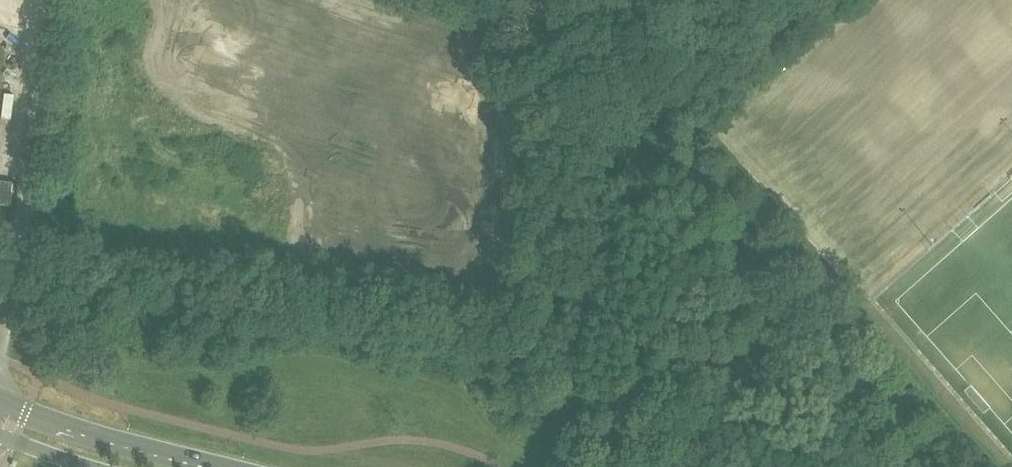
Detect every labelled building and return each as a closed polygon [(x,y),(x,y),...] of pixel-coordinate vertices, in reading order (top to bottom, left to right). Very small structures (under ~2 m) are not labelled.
[(14,182),(0,181),(0,206),(11,208),(14,182)]
